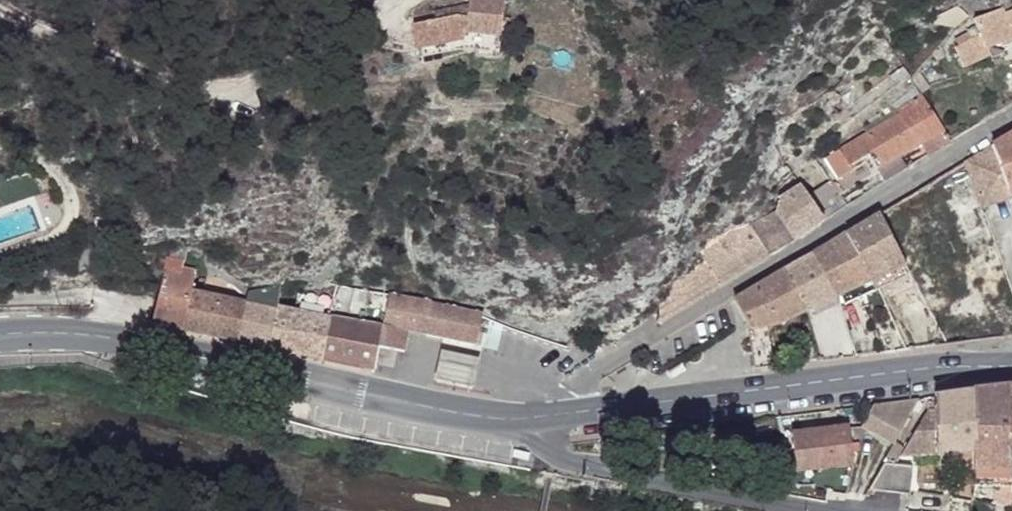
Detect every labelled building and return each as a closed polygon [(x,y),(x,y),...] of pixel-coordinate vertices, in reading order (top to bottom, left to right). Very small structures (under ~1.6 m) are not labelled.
[(510,0),(473,0),(472,11),(461,10),(440,13),(417,15),(421,41),(468,34),(469,27),(504,33),(510,0)] [(440,13),(461,10),(472,11),(473,0),(468,0),(439,5),(440,13)] [(976,16),(978,25),(982,35),(986,47),(988,47),(1011,37),(1011,9),(1006,10),(1003,6),(976,16)] [(978,25),(968,28),(971,38),(982,35),(978,25)] [(971,38),(956,47),(958,53),(965,66),(991,53),(988,47),(986,47),(982,35),(971,38)] [(958,53),(951,56),(958,69),(965,66),(958,53)] [(928,102),(902,117),(920,147),(929,142),(946,132),(928,102)] [(902,117),(830,160),(841,179),(856,171),(854,167),(873,155),(881,170),(903,157),(920,147),(902,117)] [(946,132),(929,142),(935,153),(952,142),(946,132)] [(994,145),(1009,184),(1011,192),(1011,135),(994,145)] [(920,147),(903,157),(909,168),(935,153),(929,142),(920,147)] [(994,145),(968,161),(980,195),(1009,184),(994,145)] [(903,157),(881,170),(888,181),(909,168),(903,157)] [(797,173),(769,197),(776,210),(794,242),(825,220),(809,193),(797,173)] [(830,181),(809,193),(825,220),(845,206),(830,181)] [(980,195),(985,207),(1011,196),(1011,192),(1009,184),(980,195)] [(776,210),(752,225),(769,255),(794,242),(776,210)] [(881,214),(815,254),(839,297),(843,295),(906,266),(908,264),(881,214)] [(702,253),(680,276),(694,300),(720,284),(747,268),(769,255),(752,225),(702,253)] [(179,242),(170,239),(154,318),(187,325),(195,288),(198,271),(175,265),(179,242)] [(815,254),(786,269),(809,311),(839,297),(815,254)] [(906,266),(843,295),(847,304),(910,276),(906,266)] [(786,269),(738,298),(755,330),(771,326),(779,325),(809,311),(786,269)] [(217,290),(195,288),(187,325),(241,337),(253,281),(219,275),(217,290)] [(343,279),(338,295),(322,355),(375,368),(381,344),(399,348),(404,327),(428,332),(431,316),(454,322),(458,308),(435,301),(343,279)] [(285,286),(253,281),(241,337),(271,343),(284,297),(285,286)] [(314,305),(284,297),(271,343),(322,355),(338,295),(318,288),(314,305)] [(839,297),(809,311),(812,318),(842,304),(839,297)] [(771,326),(755,330),(760,368),(776,366),(771,326)] [(974,392),(973,453),(974,473),(1011,472),(1011,391),(1011,387),(974,392)] [(974,392),(936,396),(937,409),(937,455),(973,453),(974,392)] [(924,398),(884,403),(869,421),(898,445),(900,440),(924,398)] [(937,409),(929,409),(908,445),(902,456),(937,455),(937,409)] [(850,426),(794,434),(798,466),(814,464),(815,470),(855,465),(850,426)] [(924,482),(888,463),(873,490),(909,510),(924,482)] [(814,464),(798,466),(799,473),(815,470),(814,464)] [(974,473),(974,477),(974,484),(974,487),(1011,488),(1011,472),(974,473)]
